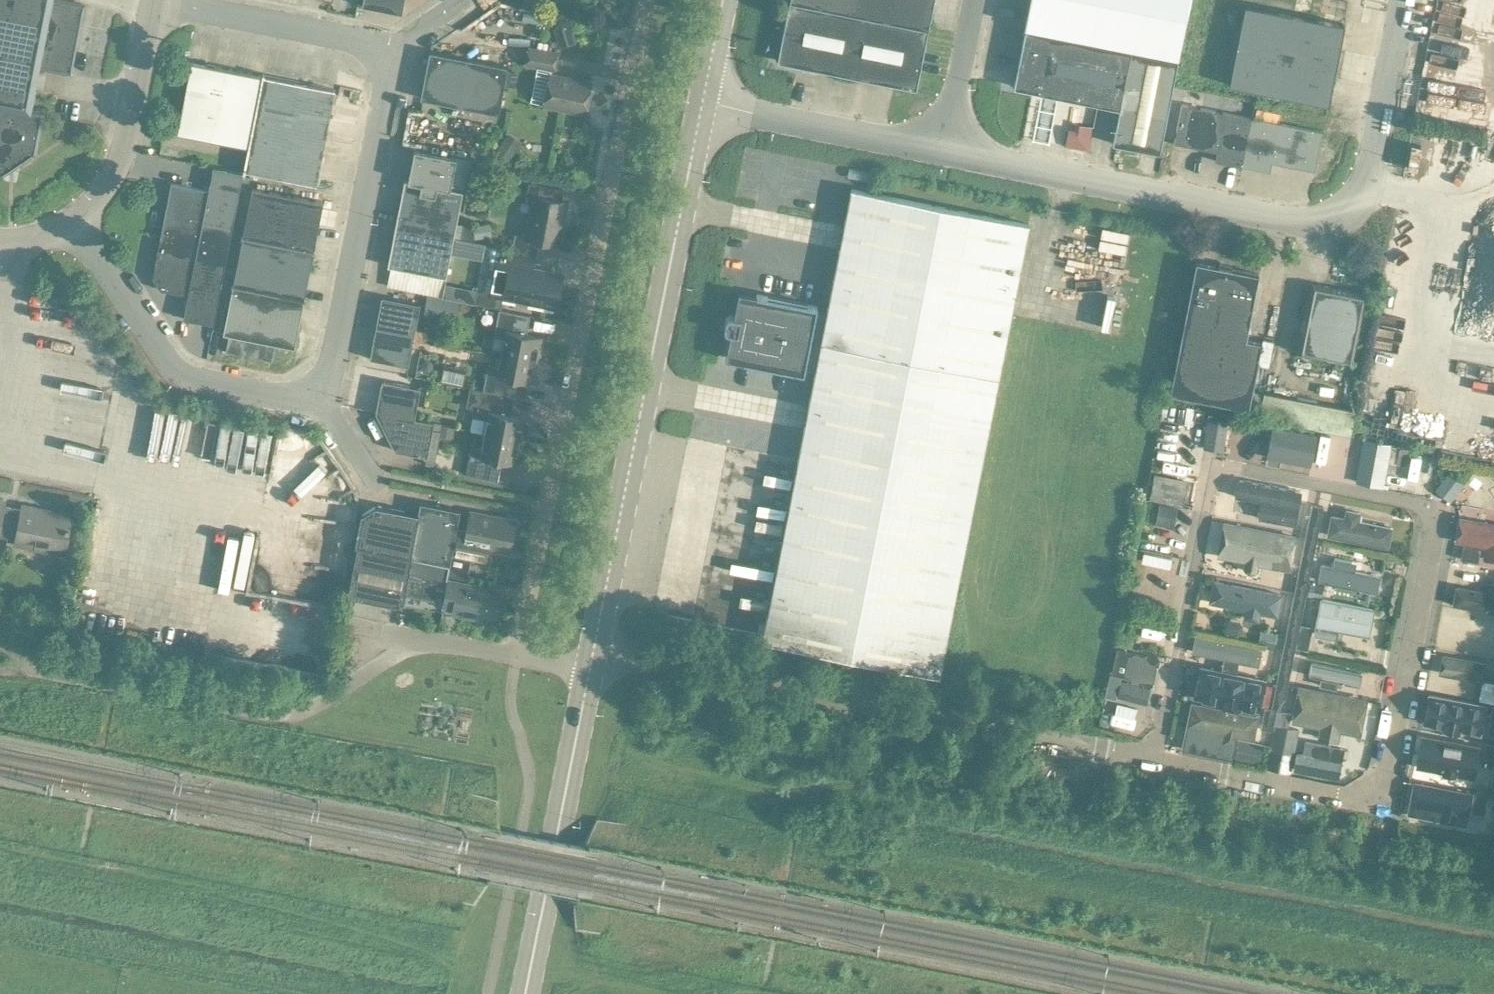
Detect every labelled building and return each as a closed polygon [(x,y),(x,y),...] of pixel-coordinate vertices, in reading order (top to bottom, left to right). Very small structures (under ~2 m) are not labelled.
[(1,176),(34,154),(39,128),(41,113),(30,110),(38,67),(70,73),(74,53),(83,4),(61,0),(0,0),(0,176),(1,176)] [(404,0),(362,0),(361,6),(401,14),(404,0)] [(835,72),(915,88),(927,28),(933,0),(787,0),(775,60),(835,72)] [(1025,27),(1177,57),(1189,0),(1028,0),(1023,26),(1025,26),(1025,27)] [(1244,4),(1228,84),(1328,104),(1344,24),(1244,4)] [(1177,57),(1025,27),(1013,87),(1118,108),(1111,143),(1158,152),(1177,57)] [(525,64),(553,69),(556,53),(528,48),(525,64)] [(419,98),(498,114),(508,66),(429,51),(419,98)] [(262,75),(214,66),(190,61),(177,133),(247,147),(248,147),(262,75)] [(247,147),(243,170),(315,184),(334,89),(262,75),(248,147),(247,147)] [(544,104),(584,112),(589,82),(550,75),(544,104)] [(1314,171),(1322,132),(1181,104),(1173,143),(1205,149),(1206,147),(1217,149),(1214,161),(1242,166),(1269,172),(1272,160),(1282,162),(1282,165),(1314,171)] [(1108,146),(1109,164),(1121,163),(1121,146),(1108,146)] [(413,148),(407,180),(404,180),(394,227),(453,238),(462,191),(449,189),(450,185),(466,188),(472,160),(413,148)] [(227,248),(242,172),(242,171),(241,171),(241,172),(212,167),(208,190),(170,183),(160,235),(227,248)] [(251,188),(243,231),(242,236),(313,250),(322,202),(251,188)] [(724,320),(724,321),(723,326),(723,327),(723,328),(723,329),(724,330),(724,331),(726,332),(727,332),(729,333),(724,358),(803,374),(804,369),(814,371),(761,640),(938,675),(1027,224),(851,189),(827,308),(737,290),(732,316),(730,316),(729,316),(727,316),(727,317),(726,317),(725,318),(725,319),(724,320)] [(514,234),(511,250),(536,254),(539,240),(558,244),(566,202),(533,196),(525,236),(514,234)] [(387,266),(446,277),(453,238),(394,227),(387,266)] [(227,248),(160,235),(152,278),(160,290),(187,295),(183,319),(213,324),(227,248)] [(232,285),(303,299),(313,250),(242,236),(232,285)] [(536,254),(511,250),(485,244),(473,303),(501,308),(503,297),(555,307),(561,274),(533,269),(536,254)] [(1195,261),(1169,393),(1248,408),(1261,342),(1245,339),(1258,274),(1195,261)] [(1368,292),(1309,280),(1294,356),(1353,367),(1368,292)] [(1438,280),(1434,299),(1443,300),(1446,281),(1438,280)] [(225,351),(242,355),(275,361),(278,343),(294,347),(299,322),(303,299),(232,285),(223,333),(228,334),(225,351)] [(375,327),(414,335),(420,303),(381,296),(375,327)] [(1451,328),(1453,308),(1444,307),(1442,327),(1451,328)] [(503,338),(500,352),(537,359),(541,337),(526,334),(530,315),(498,309),(493,336),(503,338)] [(414,335),(375,327),(368,359),(408,366),(414,335)] [(537,359),(500,352),(497,366),(487,364),(486,373),(482,390),(513,397),(516,386),(517,379),(532,382),(537,359)] [(414,419),(414,418),(420,388),(381,380),(375,412),(414,419)] [(470,416),(486,419),(484,433),(520,441),(521,441),(526,437),(528,427),(524,421),(525,418),(510,415),(513,397),(482,390),(464,387),(461,406),(472,408),(470,416)] [(1354,411),(1263,393),(1258,417),(1350,435),(1354,411)] [(1424,405),(1399,404),(1398,426),(1422,427),(1424,405)] [(414,419),(375,412),(374,412),(394,451),(427,457),(434,422),(414,418),(414,419)] [(1203,448),(1223,450),(1227,422),(1207,419),(1203,448)] [(455,429),(442,426),(440,436),(453,439),(455,429)] [(1310,465),(1316,435),(1272,426),(1266,457),(1310,465)] [(471,445),(465,474),(497,480),(501,460),(516,463),(520,441),(484,433),(481,447),(471,445)] [(1363,439),(1355,481),(1382,487),(1391,445),(1363,439)] [(1393,452),(1391,463),(1421,468),(1422,458),(1393,452)] [(774,479),(775,468),(752,464),(750,475),(774,479)] [(1386,487),(1415,490),(1417,468),(1389,465),(1386,487)] [(1449,502),(1464,482),(1449,471),(1434,490),(1449,502)] [(772,495),(773,483),(749,479),(747,492),(772,495)] [(1260,503),(1257,518),(1296,526),(1303,493),(1240,480),(1236,498),(1260,503)] [(746,496),(745,506),(767,509),(769,499),(746,496)] [(63,551),(70,517),(37,511),(38,507),(23,505),(22,510),(2,506),(3,501),(0,500),(0,537),(16,540),(15,545),(30,548),(30,545),(63,551)] [(432,504),(418,514),(409,557),(449,565),(451,555),(455,529),(459,509),(432,504)] [(1170,527),(1174,507),(1160,504),(1156,524),(1170,527)] [(354,547),(356,547),(409,557),(418,514),(418,513),(374,505),(360,515),(354,547)] [(742,522),(766,526),(768,515),(744,510),(742,522)] [(455,529),(451,555),(490,562),(492,549),(508,551),(514,520),(470,511),(466,531),(455,529)] [(1332,517),(1328,536),(1391,548),(1395,529),(1361,522),(1363,514),(1346,511),(1345,519),(1332,517)] [(1456,543),(1487,549),(1484,560),(1493,562),(1493,524),(1461,518),(1456,543)] [(1246,563),(1245,572),(1260,574),(1261,567),(1291,572),(1298,536),(1224,523),(1218,558),(1246,563)] [(739,538),(762,541),(764,530),(741,526),(739,538)] [(737,554),(760,557),(761,546),(738,543),(737,554)] [(356,547),(347,594),(402,605),(404,594),(443,602),(447,580),(446,580),(449,565),(409,557),(356,547)] [(731,569),(756,571),(757,562),(732,559),(731,569)] [(1322,565),(1318,584),(1377,596),(1381,577),(1357,573),(1359,564),(1335,559),(1334,568),(1322,565)] [(1493,601),(1493,578),(1461,572),(1458,585),(1486,590),(1484,599),(1493,601)] [(447,580),(443,602),(442,608),(456,610),(460,616),(475,619),(481,615),(494,618),(498,594),(480,590),(476,585),(447,579),(447,580)] [(1244,620),(1262,624),(1263,615),(1279,618),(1283,597),(1215,584),(1211,604),(1246,610),(1244,620)] [(749,603),(751,593),(729,590),(727,600),(749,603)] [(1322,600),(1317,627),(1371,636),(1376,610),(1322,600)] [(1129,627),(1155,627),(1155,613),(1129,613),(1129,627)] [(1451,634),(1486,640),(1489,626),(1454,619),(1451,634)] [(1273,647),(1276,635),(1263,633),(1261,645),(1273,647)] [(1136,637),(1120,634),(1117,646),(1133,650),(1136,637)] [(1195,638),(1192,655),(1259,667),(1262,650),(1195,638)] [(1444,657),(1440,676),(1484,685),(1488,666),(1444,657)] [(1128,662),(1125,678),(1149,683),(1152,667),(1128,662)] [(1311,664),(1309,676),(1360,687),(1363,674),(1311,664)] [(1261,704),(1264,691),(1201,677),(1198,690),(1261,704)] [(1145,704),(1150,688),(1119,680),(1115,696),(1145,704)] [(1320,740),(1339,744),(1342,730),(1363,735),(1371,700),(1300,685),(1293,720),(1322,727),(1320,740)] [(1263,718),(1194,703),(1188,729),(1257,744),(1263,718)] [(1431,727),(1460,732),(1464,715),(1435,709),(1431,727)] [(1269,749),(1293,754),(1298,729),(1273,724),(1269,749)] [(1421,738),(1415,769),(1476,781),(1483,751),(1421,738)] [(1301,754),(1315,756),(1317,742),(1303,740),(1301,754)] [(1492,767),(1493,759),(1493,745),(1485,743),(1481,765),(1492,767)] [(1474,796),(1416,785),(1412,807),(1442,813),(1441,821),(1458,824),(1460,816),(1469,818),(1474,796)] [(1472,812),(1483,814),(1488,793),(1476,790),(1472,812)]
